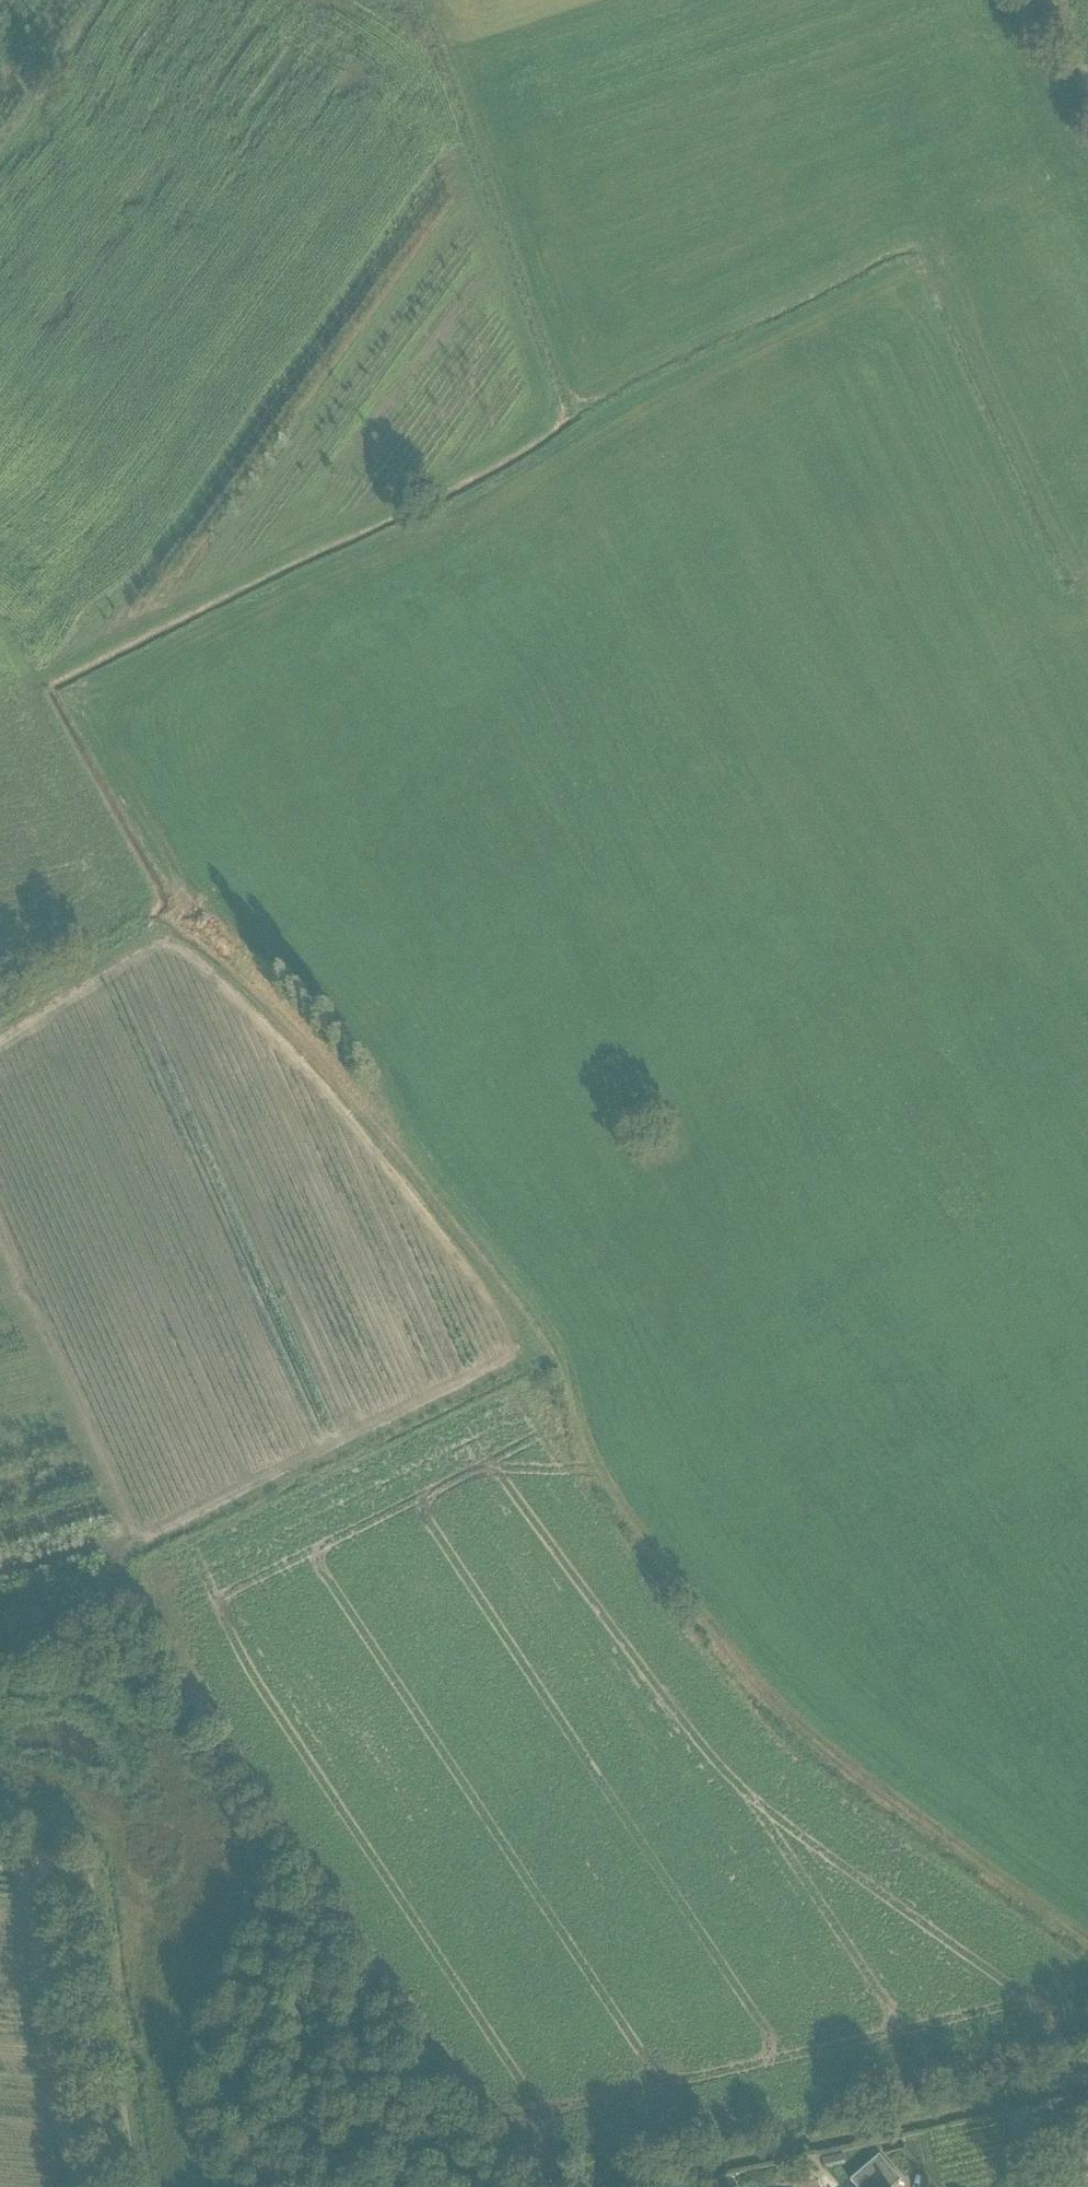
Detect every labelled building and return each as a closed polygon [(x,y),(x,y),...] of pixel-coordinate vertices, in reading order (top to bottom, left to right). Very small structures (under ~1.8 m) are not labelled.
[(902,2182),(880,2157),(849,2183),(853,2186),(896,2186),(902,2182)]
